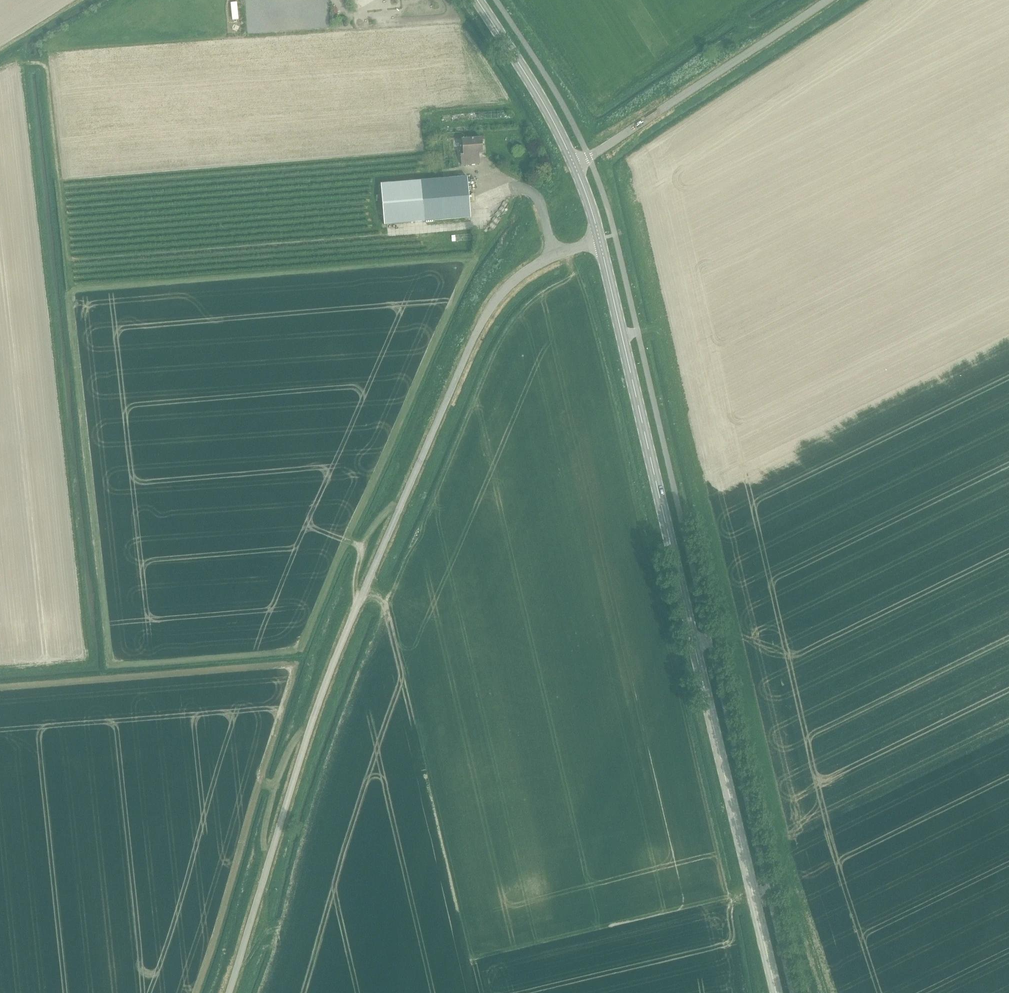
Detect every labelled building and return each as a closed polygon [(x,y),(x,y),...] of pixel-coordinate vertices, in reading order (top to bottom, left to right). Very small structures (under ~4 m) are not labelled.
[(478,154),(482,153),(481,138),(462,140),(463,155),(461,155),(462,165),(479,163),(478,154)] [(424,221),(470,217),(467,177),(421,181),(421,180),(380,184),(384,225),(424,221)]
